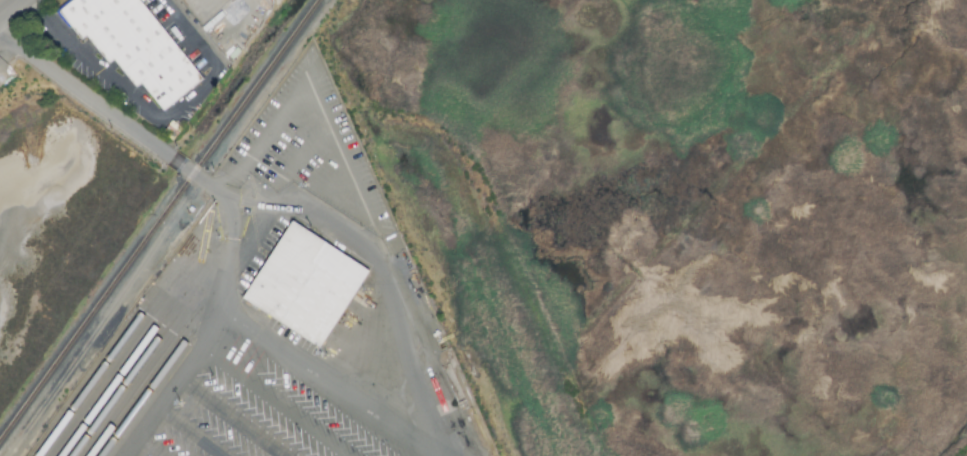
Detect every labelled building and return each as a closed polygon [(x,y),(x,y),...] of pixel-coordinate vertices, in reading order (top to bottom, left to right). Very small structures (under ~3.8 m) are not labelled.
[(62,11),(76,0),(143,0),(206,79),(167,110),(145,82),(140,87),(117,58),(112,62),(90,35),(85,39),(62,11)] [(323,348),(373,272),(296,222),(247,299),(323,348)]
